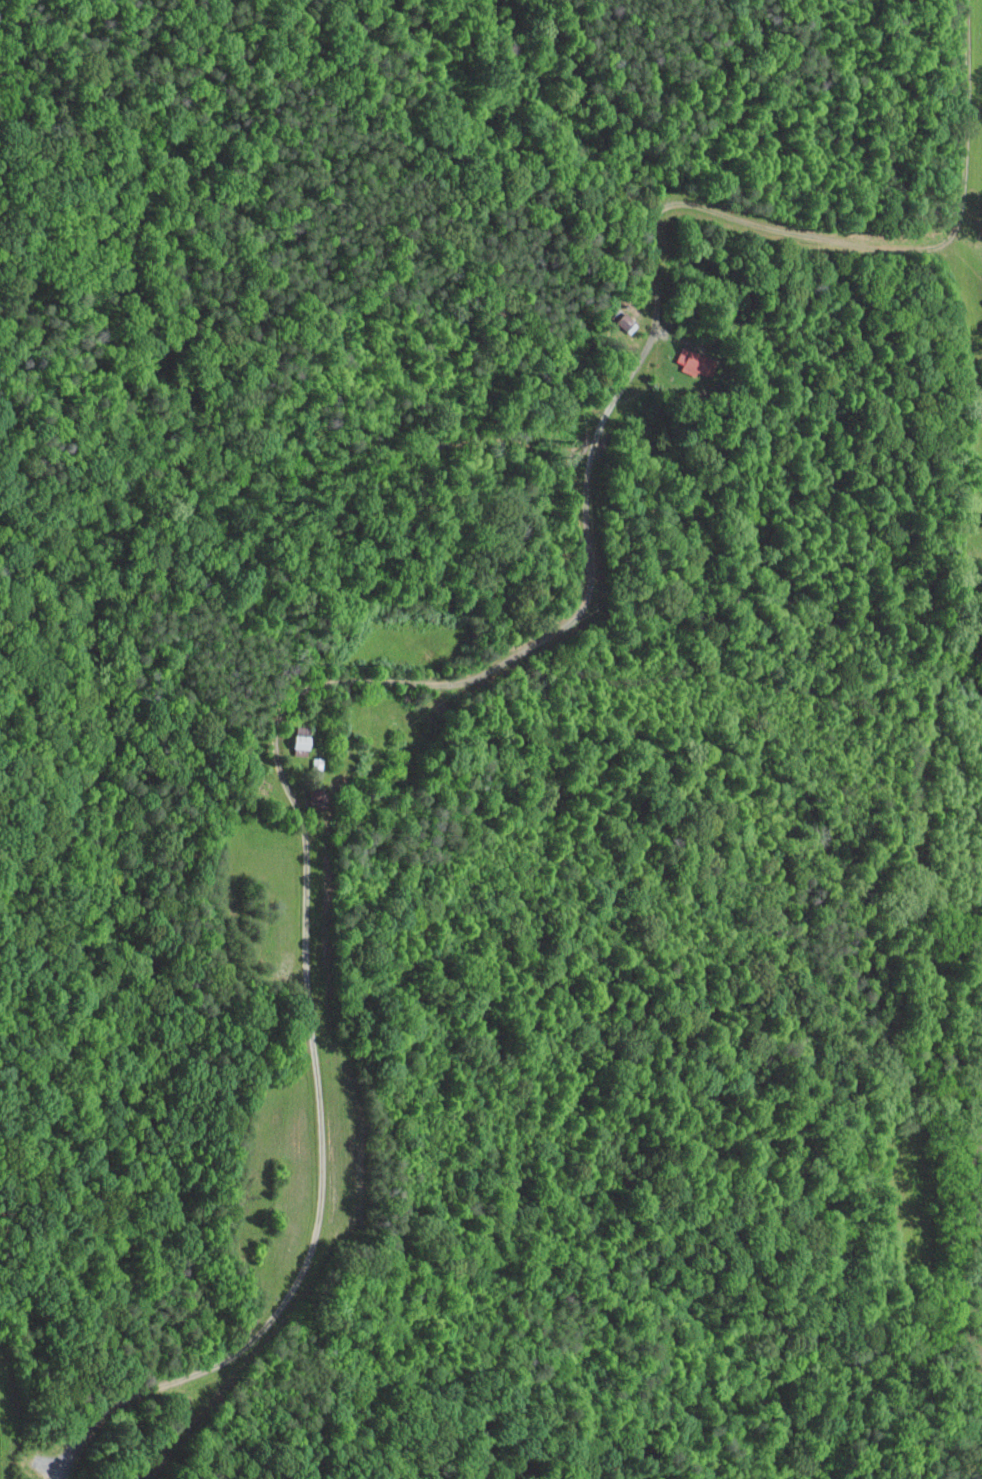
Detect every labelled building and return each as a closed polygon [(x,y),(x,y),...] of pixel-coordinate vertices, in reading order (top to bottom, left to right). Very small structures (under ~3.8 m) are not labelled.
[(606,306),(599,318),(615,328),(622,315),(606,306)] [(696,371),(703,355),(669,341),(661,360),(682,368),(683,366),(696,371)] [(297,730),(281,729),(280,742),(296,743),(297,730)]
